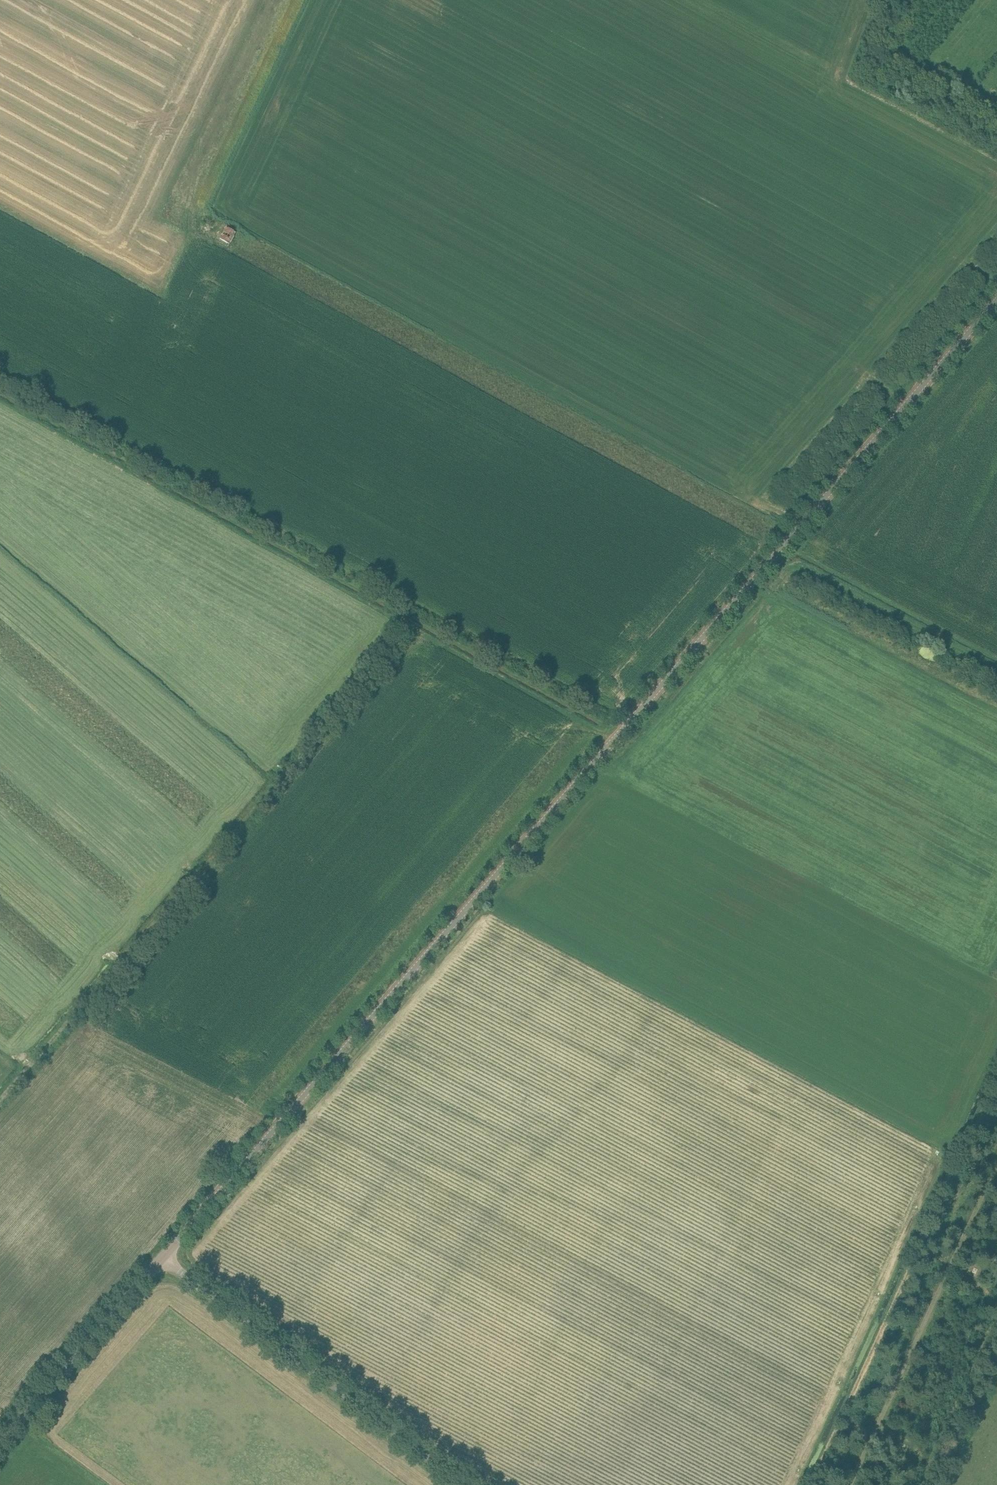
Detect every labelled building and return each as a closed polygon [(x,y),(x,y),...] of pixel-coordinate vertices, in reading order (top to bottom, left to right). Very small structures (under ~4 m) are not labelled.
[(227,226),(221,239),(233,244),(239,232),(227,226)]
